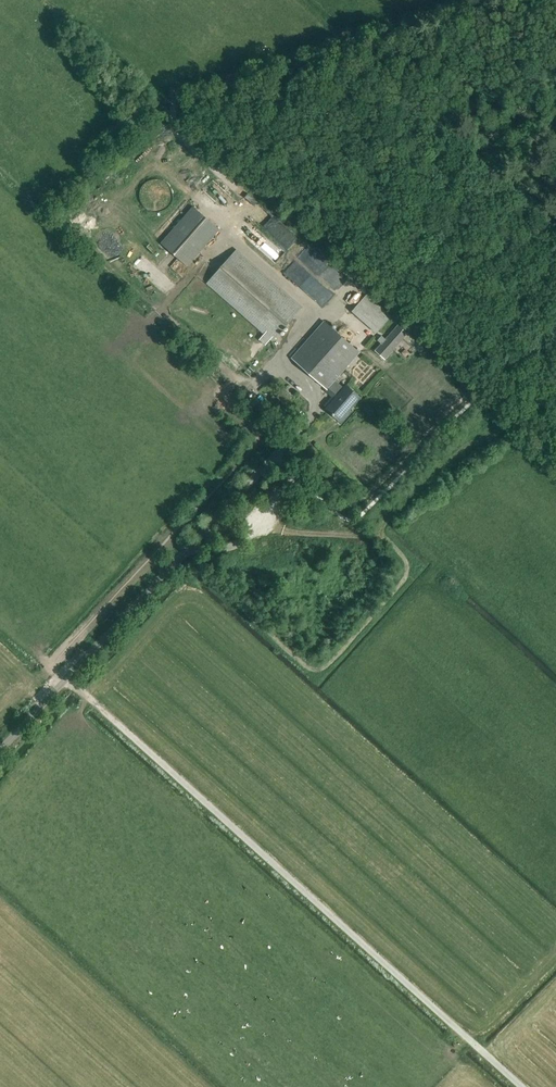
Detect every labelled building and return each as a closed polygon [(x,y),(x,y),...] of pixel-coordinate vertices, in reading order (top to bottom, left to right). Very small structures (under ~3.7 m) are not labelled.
[(219,187),(213,197),(221,202),(227,193),(219,187)] [(187,267),(219,230),(193,207),(161,244),(187,267)] [(272,342),(302,308),(236,250),(207,284),(264,334),(258,340),(265,346),(270,340),(272,342)] [(377,333),(392,316),(367,294),(352,311),(377,333)] [(360,353),(324,321),(291,358),(327,390),(329,388),(337,396),(325,409),(341,424),(352,412),(350,410),(361,398),(346,384),(343,388),(335,381),(360,353)] [(377,341),(381,344),(375,350),(385,359),(409,333),(399,323),(385,339),(381,336),(377,341)] [(291,410),(299,402),(284,388),(276,397),(291,410)]
